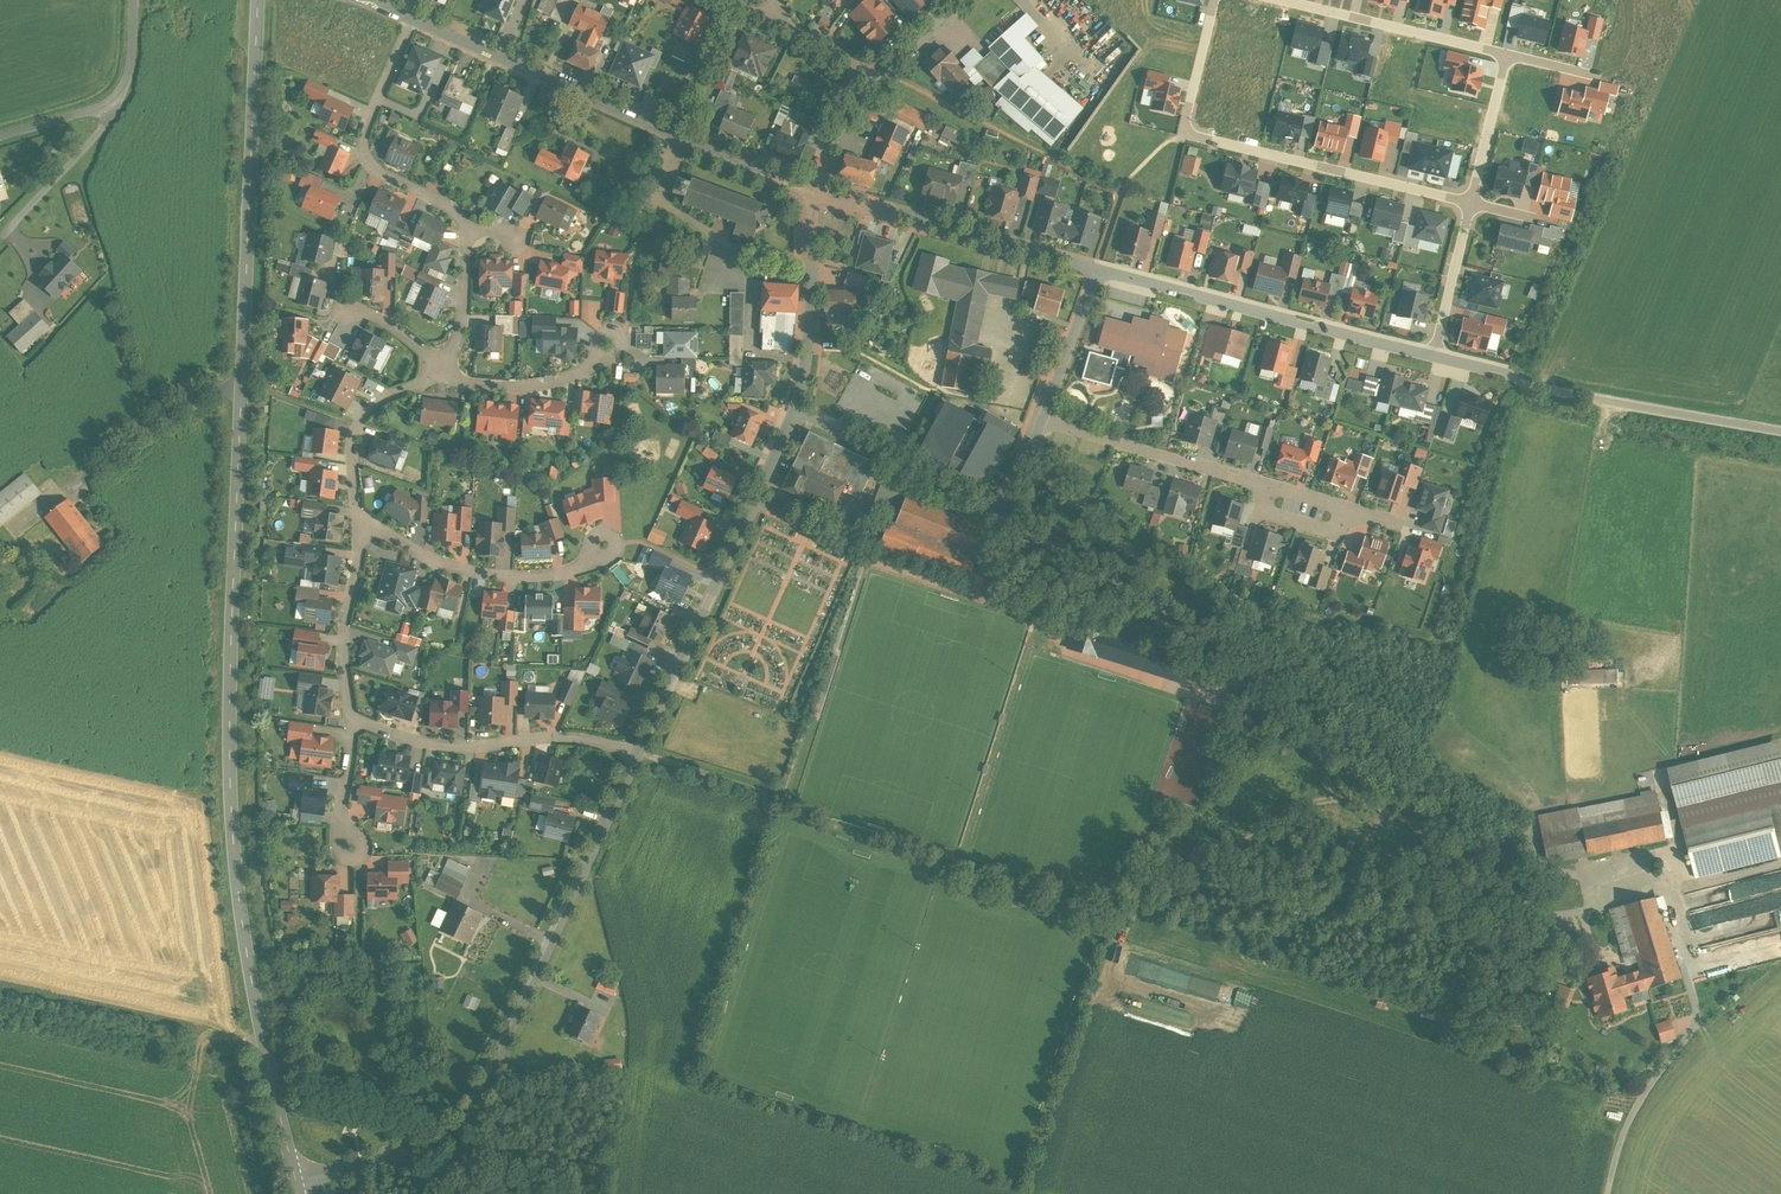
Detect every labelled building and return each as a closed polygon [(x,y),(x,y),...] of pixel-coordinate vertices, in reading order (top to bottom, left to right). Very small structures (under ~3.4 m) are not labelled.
[(488,15),(506,22),(515,0),(494,0),(488,15)] [(538,10),(551,16),(558,0),(543,0),(538,10)] [(876,0),(863,0),(862,1),(864,4),(852,15),(876,43),(895,27),(887,17),(889,15),(878,2),(876,0)] [(911,17),(929,0),(895,0),(911,17)] [(1416,11),(1442,17),(1445,4),(1446,0),(1418,0),(1416,11)] [(1460,22),(1469,24),(1468,26),(1484,29),(1489,7),(1491,0),(1465,0),(1460,22)] [(1489,7),(1500,10),(1502,0),(1491,0),(1489,7)] [(583,36),(580,35),(577,42),(568,62),(590,72),(599,52),(593,49),(598,38),(600,39),(610,19),(579,4),(570,25),(585,32),(583,36)] [(1507,26),(1519,29),(1522,16),(1523,16),(1525,9),(1512,6),(1507,26)] [(710,20),(689,10),(688,11),(686,10),(679,24),(681,25),(676,35),(697,45),(710,20)] [(1037,27),(1026,14),(989,47),(993,51),(1001,60),(1023,39),(1037,27)] [(1547,22),(1523,16),(1522,16),(1519,29),(1517,37),(1542,43),(1547,22)] [(1587,32),(1586,38),(1598,40),(1603,20),(1589,17),(1585,31),(1587,32)] [(1322,30),(1299,25),(1293,47),(1313,51),(1316,52),(1318,44),(1322,30)] [(1585,31),(1564,27),(1558,51),(1582,56),(1586,38),(1587,32),(1585,31)] [(774,50),(746,36),(745,37),(747,38),(740,51),(738,51),(731,64),(742,70),(743,67),(747,66),(762,74),(774,50)] [(1368,43),(1343,37),(1337,60),(1363,66),(1368,43)] [(1042,59),(1023,39),(1001,60),(1012,73),(995,89),(1056,141),(1083,109),(1039,72),(1047,65),(1042,59)] [(624,42),(609,75),(639,88),(654,56),(624,42)] [(1331,47),(1318,44),(1316,52),(1313,51),(1310,62),(1327,66),(1331,47)] [(943,47),(924,64),(938,80),(941,78),(956,65),(958,63),(943,47)] [(414,48),(398,85),(425,97),(441,60),(414,48)] [(993,51),(975,68),(994,89),(995,89),(1012,73),(1001,60),(993,51)] [(1458,67),(1465,69),(1467,58),(1448,54),(1445,67),(1457,70),(1458,67)] [(1372,78),(1376,59),(1367,57),(1363,76),(1372,78)] [(721,65),(714,86),(722,89),(726,91),(734,70),(721,65)] [(956,65),(941,78),(954,93),(969,79),(956,65)] [(1465,69),(1458,67),(1457,70),(1453,89),(1475,94),(1480,72),(1465,69)] [(1158,83),(1166,85),(1169,76),(1149,71),(1144,89),(1156,91),(1158,83)] [(452,75),(440,102),(459,110),(453,123),(464,128),(477,99),(464,93),(466,88),(463,87),(466,81),(452,75)] [(329,88),(310,80),(304,94),(306,91),(318,96),(317,100),(323,103),(325,98),(329,88)] [(1151,109),(1174,115),(1181,89),(1166,85),(1158,83),(1156,91),(1151,109)] [(1600,83),(1598,91),(1609,94),(1609,95),(1616,96),(1619,87),(1600,83)] [(521,98),(498,88),(485,116),(508,126),(521,98)] [(1586,88),(1585,95),(1592,97),(1588,110),(1604,114),(1609,95),(1609,94),(1598,91),(1586,88)] [(726,91),(722,89),(714,107),(723,112),(731,93),(726,91)] [(1563,90),(1557,115),(1586,122),(1588,110),(1592,97),(1585,95),(1563,90)] [(344,105),(331,99),(329,99),(325,98),(323,103),(327,104),(321,119),(330,123),(331,125),(335,127),(337,126),(344,129),(353,110),(345,106),(344,105)] [(931,118),(897,101),(892,111),(925,129),(931,118)] [(792,109),(782,105),(774,123),(782,127),(780,131),(781,131),(784,124),(785,125),(792,109)] [(755,119),(729,108),(720,128),(746,139),(755,119)] [(552,111),(545,128),(553,132),(561,115),(552,111)] [(1302,120),(1279,114),(1273,135),(1297,141),(1302,120)] [(1350,116),(1346,131),(1345,135),(1357,138),(1361,118),(1350,116)] [(885,120),(870,155),(870,156),(878,159),(894,166),(909,130),(885,120)] [(1390,123),(1388,134),(1386,141),(1399,143),(1402,125),(1390,123)] [(1346,131),(1319,124),(1315,144),(1342,150),(1345,135),(1346,131)] [(795,140),(788,137),(789,135),(781,131),(780,131),(779,131),(770,151),(780,156),(781,154),(798,162),(806,144),(805,144),(811,131),(801,126),(795,140)] [(506,129),(498,148),(508,153),(518,131),(517,130),(516,134),(506,129)] [(1368,129),(1362,157),(1381,162),(1386,141),(1388,134),(1368,129)] [(338,139),(318,130),(314,140),(328,147),(329,146),(334,148),(338,139)] [(390,130),(384,145),(392,148),(397,138),(397,139),(399,134),(390,130)] [(961,138),(945,130),(942,136),(958,144),(961,138)] [(397,139),(397,138),(392,148),(387,159),(410,169),(419,148),(397,139)] [(1417,144),(1411,169),(1446,177),(1452,152),(1417,144)] [(568,145),(562,159),(542,150),(535,164),(555,173),(576,183),(589,155),(568,145)] [(334,148),(329,146),(328,147),(324,156),(326,157),(321,169),(339,176),(343,168),(344,167),(346,164),(345,162),(348,155),(334,148)] [(868,162),(857,159),(857,156),(847,153),(846,156),(845,156),(839,179),(871,188),(871,187),(882,190),(886,176),(875,173),(877,165),(878,159),(870,156),(868,162)] [(978,166),(961,161),(956,177),(961,178),(959,183),(972,187),(978,166)] [(1524,174),(1521,185),(1533,188),(1538,166),(1520,161),(1517,173),(1524,174)] [(1249,196),(1250,196),(1253,181),(1255,173),(1228,166),(1222,190),(1249,196)] [(291,170),(284,169),(283,180),(290,181),(291,170)] [(956,177),(930,169),(924,194),(941,199),(940,200),(953,204),(959,183),(961,178),(956,177)] [(1499,169),(1494,191),(1519,197),(1521,185),(1524,174),(1517,173),(1499,169)] [(325,180),(305,172),(299,186),(311,191),(313,187),(320,190),(325,180)] [(1040,180),(1024,175),(1018,194),(1019,194),(1018,196),(1034,200),(1037,191),(1040,180)] [(1569,182),(1544,176),(1538,200),(1552,203),(1563,206),(1565,198),(1569,182)] [(1059,183),(1040,177),(1040,180),(1037,191),(1055,196),(1059,183)] [(1283,178),(1278,199),(1303,205),(1306,194),(1308,184),(1283,178)] [(764,205),(692,179),(690,185),(677,180),(673,193),(685,197),(683,203),(737,223),(733,235),(752,242),(757,230),(765,226),(766,227),(767,226),(766,225),(769,216),(770,216),(770,215),(769,215),(765,206),(766,205),(765,204),(764,205)] [(1271,185),(1253,181),(1250,196),(1249,196),(1247,204),(1266,209),(1271,185)] [(517,193),(502,184),(498,191),(496,190),(496,191),(494,190),(492,191),(490,193),(490,196),(491,197),(486,206),(500,214),(509,212),(511,208),(514,210),(524,193),(518,190),(517,193)] [(320,190),(313,187),(311,191),(305,206),(331,218),(340,199),(320,190)] [(551,191),(540,187),(533,199),(529,205),(541,210),(547,197),(548,198),(551,191)] [(1018,194),(995,187),(992,199),(988,201),(986,206),(989,210),(987,215),(1011,222),(1018,196),(1019,194),(1018,194)] [(1325,214),(1346,219),(1347,215),(1350,202),(1352,193),(1331,188),(1325,214)] [(405,203),(380,192),(370,213),(389,221),(396,224),(398,219),(405,203)] [(533,199),(524,193),(514,210),(523,215),(529,205),(533,199)] [(1317,197),(1306,194),(1303,205),(1300,216),(1311,219),(1317,197)] [(548,198),(547,197),(541,210),(539,215),(549,220),(548,221),(559,226),(568,207),(548,198)] [(1563,206),(1552,203),(1548,217),(1571,222),(1576,201),(1565,198),(1563,206)] [(1377,199),(1371,224),(1395,229),(1397,230),(1399,222),(1403,205),(1377,199)] [(1065,207),(1043,201),(1034,230),(1056,237),(1056,236),(1071,240),(1072,240),(1076,227),(1073,226),(1070,225),(1072,220),(1069,220),(1068,224),(1060,222),(1065,207)] [(1364,205),(1350,202),(1347,215),(1361,218),(1364,205)] [(568,207),(559,226),(567,230),(576,211),(568,207)] [(1099,218),(1078,211),(1073,226),(1076,227),(1072,240),(1071,240),(1071,241),(1089,247),(1095,229),(1096,229),(1099,218)] [(1448,218),(1421,211),(1417,228),(1415,237),(1419,238),(1441,243),(1448,218)] [(1166,218),(1149,214),(1145,232),(1150,233),(1149,236),(1160,239),(1166,218)] [(447,226),(424,216),(418,230),(415,236),(416,236),(438,246),(439,243),(447,226)] [(396,224),(389,221),(383,234),(399,242),(407,225),(408,224),(398,219),(396,224)] [(1408,224),(1399,222),(1397,230),(1395,229),(1392,242),(1403,244),(1408,224)] [(1530,224),(1528,233),(1532,234),(1530,243),(1549,248),(1551,239),(1542,237),(1544,228),(1530,224)] [(418,230),(407,225),(399,242),(398,245),(410,250),(413,244),(416,236),(415,236),(418,230)] [(1419,238),(1415,237),(1417,228),(1408,226),(1404,245),(1417,248),(1419,238)] [(1501,226),(1496,245),(1528,253),(1530,243),(1532,234),(1528,233),(1501,226)] [(1549,229),(1544,228),(1542,237),(1551,239),(1559,241),(1562,229),(1550,226),(1549,229)] [(1136,234),(1127,232),(1126,235),(1124,237),(1122,243),(1124,245),(1122,253),(1144,259),(1146,252),(1147,252),(1148,245),(1147,244),(1149,236),(1150,233),(1145,232),(1137,230),(1136,234)] [(1210,235),(1195,230),(1191,245),(1195,246),(1194,251),(1205,254),(1210,235)] [(344,237),(333,233),(331,240),(332,240),(329,250),(332,250),(330,255),(331,255),(343,258),(344,237)] [(694,240),(673,234),(669,247),(690,253),(694,240)] [(331,240),(310,235),(304,258),(323,263),(330,259),(331,255),(330,255),(332,250),(329,250),(332,240),(331,240)] [(438,246),(416,236),(413,244),(431,252),(425,265),(445,273),(451,259),(448,258),(452,249),(439,243),(438,246)] [(892,243),(866,236),(863,245),(864,246),(859,266),(873,270),(873,271),(883,274),(884,274),(887,264),(892,243)] [(1191,245),(1174,241),(1168,265),(1189,271),(1194,251),(1195,246),(1191,245)] [(1254,254),(1237,249),(1235,257),(1241,259),(1238,270),(1249,273),(1254,254)] [(626,256),(598,252),(595,275),(603,275),(605,278),(611,279),(614,277),(621,278),(623,267),(625,268),(626,256)] [(583,257),(566,253),(563,267),(568,268),(568,269),(583,272),(583,257)] [(1235,257),(1220,253),(1217,263),(1214,264),(1211,276),(1234,282),(1238,270),(1241,259),(1235,257)] [(63,254),(53,265),(52,263),(42,274),(43,276),(38,281),(56,297),(80,270),(63,254)] [(397,255),(382,254),(382,271),(385,272),(385,276),(396,277),(397,255)] [(1302,258),(1285,254),(1281,270),(1287,272),(1286,276),(1296,279),(1302,258)] [(965,271),(943,265),(944,260),(924,255),(915,289),(939,295),(939,294),(959,300),(965,271)] [(693,266),(663,258),(659,271),(669,273),(689,279),(693,266)] [(512,262),(482,260),(481,285),(482,285),(482,294),(484,294),(485,295),(491,295),(493,294),(495,294),(495,285),(511,286),(512,262)] [(313,268),(293,263),(290,275),(304,279),(305,278),(310,280),(313,268)] [(563,267),(542,263),(541,267),(538,269),(540,272),(539,275),(537,277),(538,280),(537,284),(564,290),(568,269),(568,268),(563,267)] [(898,267),(887,264),(884,274),(883,274),(882,280),(890,283),(898,267)] [(1281,270),(1260,265),(1255,286),(1266,289),(1265,291),(1281,295),(1286,276),(1287,272),(1281,270)] [(959,300),(951,341),(950,341),(945,363),(946,363),(942,386),(967,391),(971,368),(987,372),(991,349),(976,346),(987,291),(1016,298),(1019,281),(990,275),(990,274),(966,269),(965,271),(959,300)] [(382,271),(363,271),(362,294),(384,295),(385,276),(385,272),(382,271)] [(844,289),(829,288),(829,295),(827,295),(826,310),(828,310),(828,322),(844,323),(845,318),(846,317),(851,317),(851,308),(855,308),(855,290),(865,293),(870,277),(849,271),(844,285),(844,289)] [(441,280),(422,272),(417,282),(425,285),(437,290),(441,280)] [(689,279),(669,273),(668,299),(673,299),(673,320),(696,320),(697,299),(689,299),(689,279)] [(1346,277),(1332,273),(1328,286),(1329,286),(1327,294),(1341,297),(1346,277)] [(455,278),(449,275),(446,282),(451,285),(455,278)] [(529,276),(516,275),(515,296),(528,297),(529,276)] [(1496,307),(1502,282),(1473,276),(1467,301),(1496,307)] [(310,280),(305,278),(304,279),(298,302),(319,308),(326,284),(310,280)] [(1317,280),(1313,282),(1305,280),(1300,300),(1324,306),(1327,294),(1329,286),(1328,286),(1320,284),(1317,280)] [(1063,292),(1026,282),(1023,295),(1038,299),(1035,310),(1057,316),(1063,292)] [(437,290),(425,285),(415,309),(435,318),(446,294),(437,290)] [(798,287),(765,285),(763,310),(765,310),(763,350),(793,353),(798,287)] [(1368,294),(1362,293),(1363,291),(1353,289),(1347,312),(1357,314),(1357,313),(1363,315),(1362,316),(1372,319),(1378,296),(1368,293),(1368,294)] [(1405,290),(1399,313),(1421,318),(1426,295),(1405,290)] [(624,294),(609,292),(607,311),(622,312),(624,294)] [(49,327),(25,299),(9,313),(21,326),(8,337),(21,352),(49,327)] [(744,304),(731,303),(730,334),(743,335),(744,304)] [(513,316),(496,315),(496,328),(501,328),(501,334),(513,335),(513,316)] [(555,318),(534,317),(533,337),(544,337),(544,326),(555,326),(555,318)] [(1149,322),(1134,318),(1132,326),(1106,319),(1099,346),(1135,356),(1133,363),(1159,370),(1157,377),(1173,381),(1180,354),(1161,349),(1162,345),(1163,345),(1169,322),(1151,317),(1149,322)] [(1465,318),(1459,343),(1483,348),(1489,323),(1465,318)] [(308,320),(285,319),(284,353),(294,353),(295,344),(307,345),(308,320)] [(576,330),(555,329),(555,326),(544,326),(544,337),(545,337),(545,335),(550,335),(549,353),(561,354),(561,355),(563,358),(565,360),(568,360),(571,359),(573,356),(573,354),(575,354),(576,330)] [(1221,329),(1209,326),(1201,354),(1220,359),(1221,353),(1214,352),(1221,329)] [(496,328),(478,327),(477,351),(491,352),(491,349),(499,349),(499,352),(500,352),(501,334),(501,328),(496,328)] [(1247,336),(1221,329),(1214,352),(1221,353),(1241,359),(1247,336)] [(363,332),(350,358),(371,368),(384,342),(363,332)] [(692,332),(664,332),(664,351),(692,351),(692,332)] [(743,335),(730,334),(729,350),(743,351),(743,335)] [(319,340),(309,359),(318,363),(328,344),(319,340)] [(1291,349),(1269,343),(1262,368),(1283,374),(1284,374),(1286,365),(1291,349)] [(743,351),(729,350),(729,365),(743,366),(743,361),(743,351)] [(1330,360),(1309,354),(1302,379),(1318,383),(1322,385),(1324,380),(1330,360)] [(696,357),(682,357),(682,367),(684,367),(684,378),(696,378),(696,357)] [(775,364),(746,361),(744,379),(748,379),(746,393),(762,395),(763,381),(774,382),(775,364)] [(1297,369),(1286,365),(1284,374),(1283,377),(1294,380),(1295,377),(1297,369)] [(668,368),(658,368),(658,389),(659,389),(659,387),(671,387),(671,391),(684,391),(684,378),(684,367),(682,367),(677,367),(677,369),(673,369),(672,367),(668,367),(668,368)] [(360,382),(334,368),(327,381),(326,381),(325,381),(327,382),(320,395),(346,408),(353,395),(354,396),(355,395),(353,395),(360,382)] [(1294,380),(1283,377),(1284,374),(1283,374),(1280,385),(1292,389),(1295,377),(1294,380)] [(1427,390),(1404,384),(1405,380),(1384,374),(1383,380),(1378,397),(1377,401),(1398,406),(1398,405),(1417,410),(1421,411),(1423,403),(1427,390)] [(1383,380),(1366,376),(1362,393),(1378,397),(1383,380)] [(1322,385),(1318,383),(1314,396),(1329,401),(1334,382),(1324,380),(1322,385)] [(591,393),(575,392),(573,410),(587,412),(589,396),(591,396),(591,393)] [(591,396),(589,396),(587,412),(587,415),(591,416),(590,421),(609,423),(613,397),(602,395),(602,397),(591,396)] [(1457,415),(1483,423),(1490,403),(1464,395),(1457,415)] [(457,404),(425,400),(423,422),(454,426),(457,404)] [(740,401),(728,400),(728,408),(740,409),(740,401)] [(564,405),(533,401),(531,423),(558,427),(561,427),(563,412),(564,405)] [(492,403),(483,402),(483,404),(481,404),(479,426),(493,428),(493,431),(515,434),(518,409),(516,409),(517,406),(507,405),(507,409),(497,408),(496,406),(492,406),(492,403)] [(1435,406),(1423,403),(1421,411),(1417,410),(1415,420),(1430,424),(1435,406)] [(982,423),(948,404),(922,451),(945,464),(942,469),(960,479),(963,474),(986,487),(1017,430),(987,414),(982,423)] [(1229,410),(1213,405),(1209,420),(1215,422),(1214,425),(1224,428),(1229,410)] [(764,418),(743,409),(732,434),(752,443),(759,426),(761,427),(764,418)] [(572,413),(563,412),(561,427),(558,427),(557,433),(570,434),(572,413)] [(325,416),(317,413),(313,423),(322,426),(325,416)] [(1459,420),(1442,414),(1435,435),(1452,441),(1459,420)] [(1209,420),(1192,415),(1184,440),(1207,447),(1214,425),(1215,422),(1209,420)] [(336,420),(325,416),(322,426),(321,430),(332,432),(336,420)] [(1273,430),(1259,426),(1256,438),(1257,438),(1255,446),(1267,450),(1273,430)] [(321,430),(315,429),(312,452),(335,455),(338,433),(332,432),(321,430)] [(1256,438),(1233,431),(1226,453),(1251,460),(1255,446),(1257,438),(1256,438)] [(410,440),(392,433),(388,444),(401,449),(401,450),(405,451),(410,440)] [(876,464),(811,433),(802,452),(800,451),(793,467),(811,476),(803,492),(806,494),(811,486),(820,490),(817,496),(835,505),(843,487),(861,495),(876,464)] [(736,440),(724,434),(721,440),(733,446),(736,440)] [(1321,442),(1307,438),(1303,452),(1306,453),(1305,458),(1315,462),(1321,442)] [(388,444),(376,440),(369,459),(377,462),(376,464),(385,468),(386,465),(394,468),(401,450),(401,449),(388,444)] [(1303,452),(1283,446),(1277,468),(1300,474),(1305,458),(1306,453),(1303,452)] [(1373,460),(1358,454),(1353,469),(1357,470),(1355,475),(1367,479),(1373,460)] [(307,458),(298,457),(296,469),(305,470),(307,458)] [(320,460),(307,458),(305,470),(313,471),(318,471),(320,460)] [(729,463),(721,458),(716,469),(724,473),(729,463)] [(1344,464),(1332,460),(1324,481),(1337,485),(1337,484),(1351,489),(1355,475),(1357,470),(1353,469),(1344,465),(1344,464)] [(738,471),(729,463),(724,473),(735,478),(738,471)] [(1153,472),(1130,465),(1124,487),(1146,494),(1149,485),(1153,472)] [(793,467),(792,467),(782,489),(801,497),(803,492),(811,476),(793,467)] [(716,469),(714,468),(705,486),(728,497),(736,478),(735,478),(724,473),(716,469)] [(1421,472),(1409,468),(1405,482),(1409,483),(1407,490),(1415,493),(1421,472)] [(318,471),(313,471),(310,494),(333,497),(336,474),(318,471)] [(0,495),(0,526),(41,493),(26,474),(0,495)] [(1376,500),(1401,508),(1407,490),(1409,483),(1405,482),(1383,476),(1376,500)] [(1042,481),(1036,478),(1033,485),(1039,488),(1042,481)] [(614,479),(594,480),(594,489),(592,490),(596,502),(599,501),(615,500),(614,479)] [(1199,488),(1174,481),(1171,491),(1167,504),(1183,509),(1193,511),(1199,488)] [(1161,488),(1149,485),(1146,494),(1144,500),(1156,504),(1161,488)] [(1448,491),(1425,485),(1418,509),(1426,511),(1440,516),(1441,515),(1448,491)] [(1171,491),(1161,488),(1156,504),(1155,506),(1162,508),(1165,509),(1167,504),(1171,491)] [(585,494),(563,502),(565,505),(563,507),(565,512),(567,512),(573,527),(584,523),(584,525),(592,523),(591,521),(601,517),(596,502),(592,490),(585,493),(585,494)] [(416,503),(398,491),(394,497),(392,498),(390,501),(390,503),(386,509),(407,524),(411,518),(419,505),(416,503)] [(429,500),(417,495),(416,503),(419,505),(411,518),(415,520),(428,521),(429,500)] [(517,498),(509,497),(509,509),(517,510),(517,498)] [(987,529),(906,497),(896,524),(891,537),(971,569),(977,554),(987,529)] [(69,499),(46,517),(58,533),(81,514),(69,499)] [(1242,506),(1220,499),(1218,506),(1216,507),(1215,510),(1216,512),(1213,523),(1234,530),(1235,530),(1236,525),(1242,506)] [(703,509),(683,500),(677,513),(693,520),(694,517),(698,519),(703,509)] [(327,504),(305,501),(303,516),(318,518),(319,513),(325,514),(327,504)] [(554,504),(546,507),(551,521),(559,519),(554,504)] [(1183,509),(1167,504),(1165,509),(1164,512),(1181,517),(1183,509)] [(509,509),(499,508),(498,525),(505,525),(504,530),(515,531),(517,510),(509,509)] [(466,509),(461,509),(460,517),(461,517),(460,530),(471,531),(473,509),(466,509)] [(1440,516),(1426,511),(1421,527),(1440,533),(1444,516),(1441,515),(1440,516)] [(325,514),(319,513),(318,518),(316,538),(339,541),(340,534),(342,534),(343,524),(341,524),(342,517),(325,514)] [(81,514),(58,533),(81,563),(105,544),(81,514)] [(460,517),(444,516),(443,515),(439,514),(435,517),(435,521),(436,522),(435,539),(446,540),(445,544),(459,545),(460,530),(461,517),(460,517)] [(698,519),(694,517),(693,520),(689,529),(687,529),(684,536),(684,538),(683,542),(702,551),(714,526),(698,519)] [(551,521),(541,525),(544,535),(549,535),(549,541),(565,535),(559,519),(551,521)] [(971,569),(891,537),(896,524),(890,521),(880,549),(913,562),(914,557),(968,579),(971,569)] [(498,525),(481,524),(480,533),(479,533),(478,544),(480,544),(479,554),(502,555),(504,530),(505,525),(498,525)] [(1248,528),(1236,525),(1235,530),(1234,530),(1230,545),(1242,548),(1248,528)] [(1280,537),(1257,530),(1251,552),(1249,558),(1251,558),(1272,564),(1280,537)] [(544,535),(523,537),(524,558),(550,557),(549,541),(549,535),(544,535)] [(1402,576),(1426,585),(1440,544),(1422,537),(1417,550),(1412,548),(1402,576)] [(1374,541),(1365,538),(1359,556),(1358,559),(1364,561),(1372,564),(1371,566),(1380,569),(1380,566),(1382,567),(1389,546),(1388,545),(1388,543),(1379,540),(1378,541),(1374,540),(1374,541)] [(305,544),(295,543),(294,552),(303,554),(305,544)] [(325,547),(305,544),(303,554),(303,560),(317,562),(318,556),(324,556),(325,547)] [(1315,548),(1303,544),(1298,556),(1295,555),(1291,569),(1302,573),(1302,572),(1311,575),(1315,576),(1318,566),(1323,553),(1314,550),(1315,548)] [(1187,547),(1180,546),(1179,557),(1186,558),(1187,547)] [(1251,552),(1242,549),(1237,564),(1251,568),(1253,562),(1250,561),(1251,558),(1249,558),(1251,552)] [(672,559),(655,551),(649,563),(666,570),(668,567),(672,559)] [(1359,556),(1348,552),(1342,570),(1359,576),(1364,561),(1358,559),(1359,556)] [(324,556),(318,556),(317,562),(314,581),(337,584),(340,559),(324,556)] [(416,571),(389,564),(380,593),(392,596),(389,609),(401,613),(403,604),(407,605),(412,587),(416,571)] [(1318,566),(1315,576),(1311,575),(1308,584),(1324,589),(1330,570),(1318,566)] [(668,567),(666,570),(663,576),(657,579),(659,585),(657,590),(661,592),(664,598),(670,596),(680,600),(690,577),(668,567)] [(454,584),(445,582),(444,584),(437,581),(435,589),(431,603),(432,603),(456,610),(462,588),(454,586),(454,584)] [(308,587),(299,586),(297,600),(306,601),(308,587)] [(435,589),(423,586),(422,589),(418,606),(430,610),(432,603),(431,603),(435,589)] [(412,587),(407,605),(417,608),(418,606),(422,589),(412,587)] [(600,590),(577,589),(577,609),(576,615),(583,615),(588,615),(589,616),(597,617),(598,616),(599,616),(599,614),(601,612),(602,602),(600,600),(600,590)] [(507,595),(486,593),(484,615),(500,617),(504,618),(505,611),(507,595)] [(543,594),(536,594),(536,596),(526,596),(525,619),(533,619),(533,620),(546,621),(546,619),(552,620),(553,620),(553,614),(553,597),(543,596),(543,594)] [(332,601),(309,598),(306,619),(329,622),(332,601)] [(577,609),(564,608),(564,615),(564,630),(571,630),(582,630),(583,615),(576,615),(577,609)] [(670,617),(650,608),(639,632),(638,632),(651,638),(659,642),(663,633),(665,633),(668,627),(667,625),(670,617)] [(516,612),(505,611),(504,618),(500,617),(498,630),(514,631),(516,612)] [(564,615),(553,614),(553,620),(552,620),(552,636),(563,636),(564,630),(564,615)] [(1191,660),(1104,633),(1104,632),(1076,623),(1068,648),(1095,657),(1096,656),(1183,684),(1191,660)] [(319,632),(297,629),(296,641),(302,642),(302,641),(317,643),(319,632)] [(639,632),(632,629),(627,640),(631,642),(646,649),(651,638),(638,632),(639,632)] [(393,650),(380,646),(381,644),(368,640),(367,644),(366,643),(362,655),(366,656),(363,665),(373,669),(372,670),(379,672),(380,671),(390,674),(396,657),(397,652),(393,650)] [(317,643),(302,641),(302,642),(299,665),(323,668),(327,644),(317,643)] [(416,647),(396,641),(393,650),(397,652),(396,657),(411,662),(416,647)] [(646,649),(631,642),(627,651),(631,653),(631,652),(645,658),(649,650),(646,649)] [(645,658),(631,652),(631,653),(627,660),(623,658),(617,671),(622,673),(618,679),(639,689),(652,661),(645,658)] [(1605,670),(1579,671),(1580,683),(1606,682),(1605,670)] [(322,678),(301,675),(299,691),(309,692),(309,688),(320,689),(322,678)] [(580,686),(566,680),(557,699),(571,706),(580,686)] [(622,689),(604,680),(596,696),(606,701),(609,696),(617,700),(622,689)] [(519,683),(505,683),(504,699),(505,699),(505,704),(518,705),(519,683)] [(320,689),(309,688),(309,692),(306,713),(328,716),(329,708),(330,708),(331,699),(330,699),(331,691),(320,689)] [(417,698),(388,689),(382,710),(402,716),(401,717),(411,720),(415,706),(417,698)] [(425,693),(419,691),(417,698),(415,706),(424,709),(425,693)] [(470,692),(454,692),(453,703),(458,703),(457,711),(469,711),(470,692)] [(554,695),(527,694),(526,716),(553,717),(554,695)] [(617,700),(609,696),(606,701),(600,716),(622,726),(631,706),(617,700)] [(504,699),(482,698),(481,723),(504,724),(505,704),(505,699),(504,699)] [(453,703),(433,702),(432,725),(439,725),(439,726),(447,727),(447,725),(457,726),(457,711),(458,703),(453,703)] [(313,724),(292,721),(289,740),(305,742),(305,736),(311,737),(313,724)] [(311,737),(305,736),(305,742),(302,761),(330,765),(334,740),(311,737)] [(1671,778),(1679,809),(1680,809),(1697,805),(1780,784),(1780,751),(1671,778)] [(410,758),(382,754),(379,777),(405,781),(406,781),(407,773),(410,758)] [(562,762),(541,756),(535,780),(556,785),(562,762)] [(498,763),(498,766),(485,764),(481,785),(480,797),(482,797),(494,799),(495,794),(503,795),(514,797),(515,797),(515,796),(518,778),(518,774),(517,774),(519,763),(508,762),(508,764),(498,763)] [(464,767),(436,763),(435,768),(433,781),(434,782),(449,784),(448,791),(460,793),(464,767)] [(435,768),(425,767),(423,775),(421,788),(433,789),(434,782),(433,781),(435,768)] [(423,775),(407,773),(406,781),(405,781),(404,792),(411,793),(420,794),(421,788),(423,775)] [(313,777),(292,774),(290,790),(306,792),(306,788),(311,789),(313,777)] [(528,780),(518,778),(515,796),(523,797),(525,791),(527,782),(528,780)] [(534,784),(527,782),(525,791),(532,793),(534,784)] [(481,785),(472,783),(469,801),(481,803),(482,797),(480,797),(481,785)] [(382,788),(362,785),(360,802),(379,805),(380,796),(381,796),(382,788)] [(311,789),(306,788),(306,792),(303,811),(324,814),(327,791),(311,789)] [(420,794),(411,793),(409,802),(419,804),(420,794)] [(1640,796),(1578,808),(1582,827),(1587,855),(1667,839),(1658,793),(1640,796)] [(514,797),(503,795),(502,805),(513,807),(514,797)] [(381,796),(380,796),(379,805),(377,819),(403,823),(406,800),(381,796)] [(555,801),(534,796),(531,808),(550,814),(550,813),(551,813),(555,801)] [(268,808),(267,801),(263,801),(263,816),(273,817),(274,808),(268,808)] [(1683,823),(1696,877),(1780,856),(1780,854),(1768,802),(1700,819),(1684,823),(1683,823)] [(1697,805),(1680,809),(1684,823),(1700,819),(1697,805)] [(551,813),(550,813),(550,814),(545,834),(568,840),(574,819),(551,813)] [(1582,827),(1544,834),(1550,862),(1587,855),(1582,827)] [(408,863),(390,863),(390,875),(397,875),(397,881),(408,881),(408,863)] [(455,872),(445,868),(436,887),(458,897),(471,869),(459,863),(455,872)] [(986,877),(972,873),(970,880),(983,884),(986,877)] [(390,875),(370,875),(370,897),(397,897),(397,881),(397,875),(390,875)] [(338,877),(313,877),(313,900),(318,900),(321,903),(325,903),(328,900),(337,900),(338,900),(338,896),(338,877)] [(355,896),(338,896),(338,900),(337,900),(337,915),(355,915),(355,896)] [(1656,897),(1610,909),(1624,958),(1636,955),(1641,970),(1647,989),(1681,978),(1656,897)] [(481,915),(455,903),(449,916),(450,916),(444,930),(443,929),(442,930),(468,942),(473,931),(472,930),(479,915),(481,916),(481,915)] [(1613,968),(1602,971),(1603,975),(1589,979),(1590,983),(1589,984),(1590,988),(1591,988),(1592,989),(1595,1001),(1594,1003),(1593,1003),(1595,1010),(1596,1010),(1598,1011),(1600,1017),(1626,1009),(1622,996),(1647,989),(1641,970),(1616,978),(1613,968)] [(610,980),(602,976),(596,988),(613,996),(617,987),(608,983),(610,980)] [(601,1016),(580,1006),(567,1033),(589,1043),(601,1016)] [(1670,1020),(1654,1025),(1660,1044),(1676,1039),(1670,1020)]
